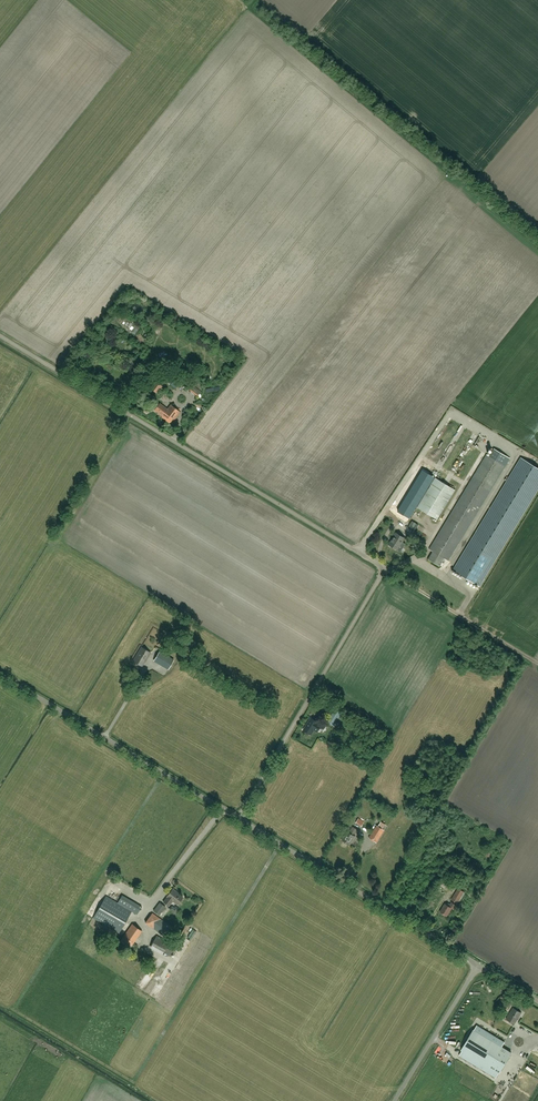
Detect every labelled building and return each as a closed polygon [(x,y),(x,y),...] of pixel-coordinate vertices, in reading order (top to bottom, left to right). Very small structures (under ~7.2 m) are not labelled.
[(167,366),(159,375),(175,388),(180,382),(181,383),(184,379),(167,366)] [(162,386),(156,381),(150,388),(151,388),(157,393),(156,393),(157,394),(162,386)] [(184,386),(198,396),(201,392),(192,385),(187,382),(184,386)] [(174,420),(181,412),(170,404),(167,408),(160,403),(154,410),(162,416),(161,417),(169,423),(173,419),(174,420)] [(446,462),(447,444),(441,444),(441,448),(435,447),(435,451),(431,451),(430,456),(433,456),(433,461),(446,462)] [(487,454),(429,549),(433,551),(428,559),(440,566),(444,558),(448,561),(510,458),(494,449),(489,456),(487,454)] [(521,458),(453,570),(480,586),(537,490),(537,468),(521,458)] [(422,469),(396,510),(408,517),(433,476),(422,469)] [(456,490),(436,478),(417,507),(437,520),(456,490)] [(389,545),(398,550),(400,546),(403,548),(406,544),(403,542),(405,538),(396,533),(389,545)] [(146,660),(151,653),(141,647),(133,661),(142,667),(146,660)] [(174,659),(159,651),(156,656),(154,661),(158,663),(168,669),(174,659)] [(342,714),(335,709),(327,721),(334,726),(342,714)] [(315,728),(319,722),(311,718),(307,724),(308,724),(304,730),(310,734),(315,727),(315,728)] [(359,816),(355,823),(361,826),(364,821),(361,820),(362,818),(359,816)] [(377,825),(369,837),(377,842),(384,829),(377,825)] [(353,827),(349,833),(347,831),(342,840),(350,845),(355,836),(352,834),(354,832),(355,833),(357,829),(353,827)] [(458,903),(465,892),(458,888),(452,899),(458,903)] [(177,892),(173,889),(167,896),(167,897),(164,902),(169,906),(172,900),(177,904),(183,897),(176,892),(177,892)] [(106,896),(93,918),(119,933),(132,911),(137,914),(142,907),(122,895),(117,903),(106,896)] [(156,908),(154,910),(159,915),(161,912),(166,906),(160,902),(156,908)] [(454,909),(456,905),(452,902),(449,906),(445,903),(440,912),(447,916),(452,908),(454,909)] [(165,936),(172,927),(152,913),(145,922),(165,936)] [(130,948),(142,931),(132,924),(120,941),(130,948)] [(151,947),(163,955),(169,945),(163,941),(164,940),(158,936),(155,942),(154,942),(151,947)] [(180,971),(171,989),(177,992),(186,974),(180,971)] [(515,1024),(521,1013),(513,1008),(506,1019),(515,1024)] [(462,1050),(459,1055),(464,1058),(463,1059),(466,1061),(467,1060),(473,1064),(473,1065),(476,1067),(476,1066),(483,1070),(482,1071),(485,1073),(486,1072),(492,1075),(491,1076),(494,1078),(495,1077),(496,1078),(499,1073),(511,1053),(502,1047),(505,1042),(477,1025),(474,1030),(473,1030),(461,1049),(462,1050)]
